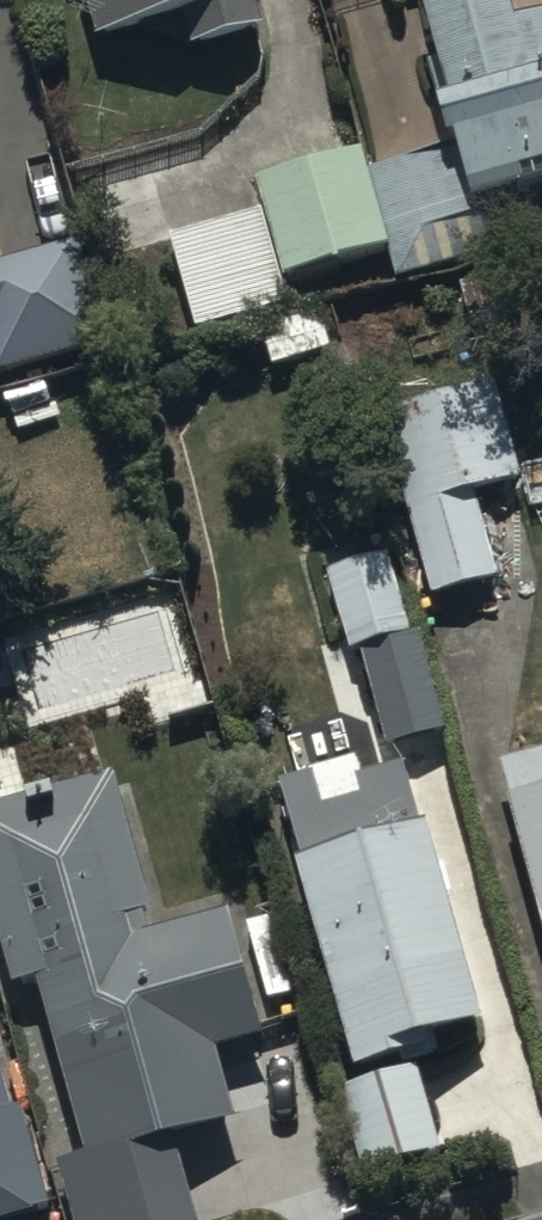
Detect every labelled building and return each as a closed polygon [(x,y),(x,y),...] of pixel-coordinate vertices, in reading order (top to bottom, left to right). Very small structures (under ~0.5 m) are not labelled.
[(257,0),(93,0),(101,25),(185,1),(194,32),(261,13),(257,0)] [(383,239),(392,272),(484,247),(472,204),(541,185),(541,1),(518,8),(516,0),(424,0),(444,74),(431,78),(446,133),(364,156),(383,239)] [(383,239),(364,156),(359,139),(254,168),(263,201),(167,228),(193,322),(290,296),(282,267),(383,239)] [(97,329),(70,239),(0,260),(0,357),(97,329)] [(379,402),(432,586),(498,567),(472,478),(518,465),(491,370),(379,402)] [(387,554),(325,574),(349,654),(357,651),(387,748),(444,731),(416,638),(413,639),(387,554)] [(541,930),(541,756),(498,768),(541,930)] [(302,860),(294,862),(354,1071),(402,1058),(405,1068),(439,1058),(435,1041),(480,1028),(404,767),(363,779),(359,765),(281,787),(302,860)] [(110,776),(0,806),(0,954),(9,986),(33,979),(87,1171),(171,1148),(167,1135),(231,1117),(214,1056),(265,1042),(228,911),(154,931),(110,776)] [(47,1203),(0,1037),(0,1216),(47,1203)] [(443,1153),(417,1068),(335,1093),(360,1177),(443,1153)]
